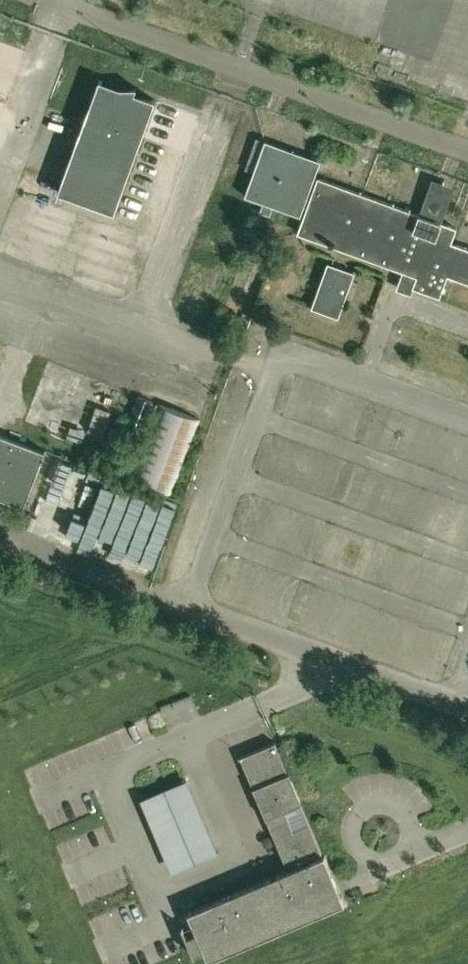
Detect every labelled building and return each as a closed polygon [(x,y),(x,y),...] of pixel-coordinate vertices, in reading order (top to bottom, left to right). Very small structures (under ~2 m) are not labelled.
[(137,87),(120,87),(99,79),(58,192),(114,212),(156,100),(135,92),(137,87)] [(264,143),(254,172),(246,196),(264,202),(261,211),(270,214),(273,206),(301,216),(304,206),(308,207),(299,232),(418,275),(414,286),(439,296),(447,274),(467,282),(467,248),(451,242),(456,228),(442,222),(318,177),(311,198),(307,197),(320,160),(265,140),(264,143)] [(338,316),(354,272),(328,263),(312,307),(338,316)] [(125,429),(140,435),(153,401),(138,395),(125,429)] [(159,403),(130,478),(172,494),(200,419),(159,403)] [(24,505),(45,450),(0,433),(0,496),(24,505)] [(173,710),(170,702),(161,706),(163,714),(173,710)] [(288,772),(277,747),(275,741),(240,756),(288,870),(188,912),(192,921),(182,926),(194,955),(195,955),(195,954),(204,950),(209,960),(345,902),(325,854),(323,855),(301,804),(303,803),(289,771),(288,772)]
